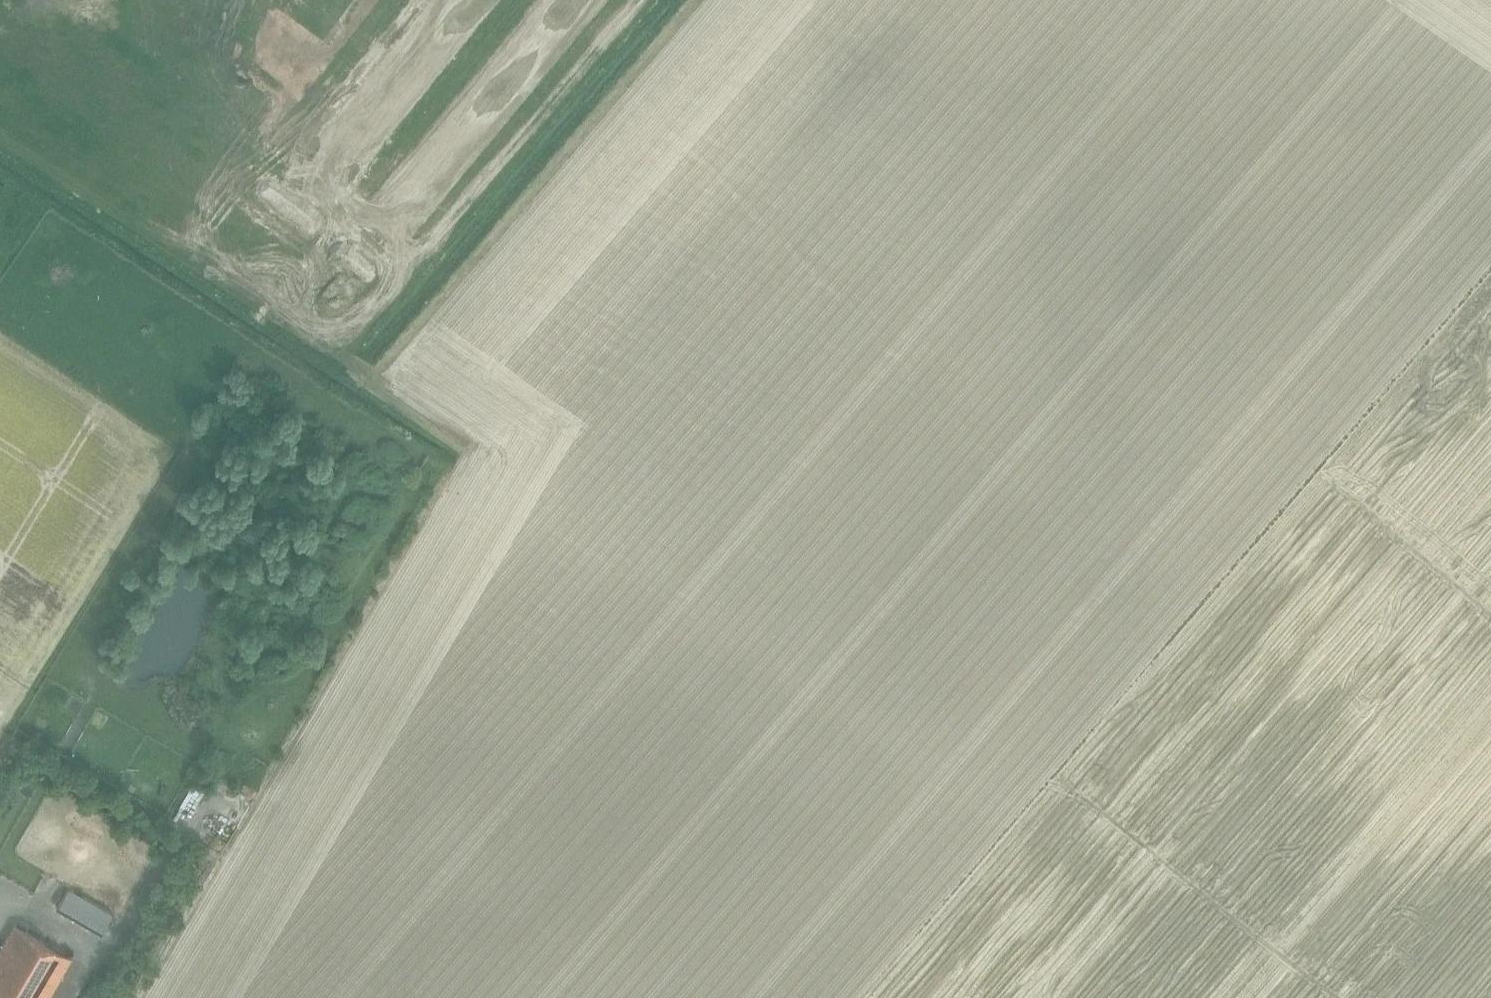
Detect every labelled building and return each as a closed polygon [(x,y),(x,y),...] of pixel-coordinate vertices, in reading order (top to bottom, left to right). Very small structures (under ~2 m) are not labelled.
[(103,934),(115,915),(71,888),(59,908),(103,934)] [(73,957),(17,924),(0,954),(0,997),(49,997),(73,957)]
